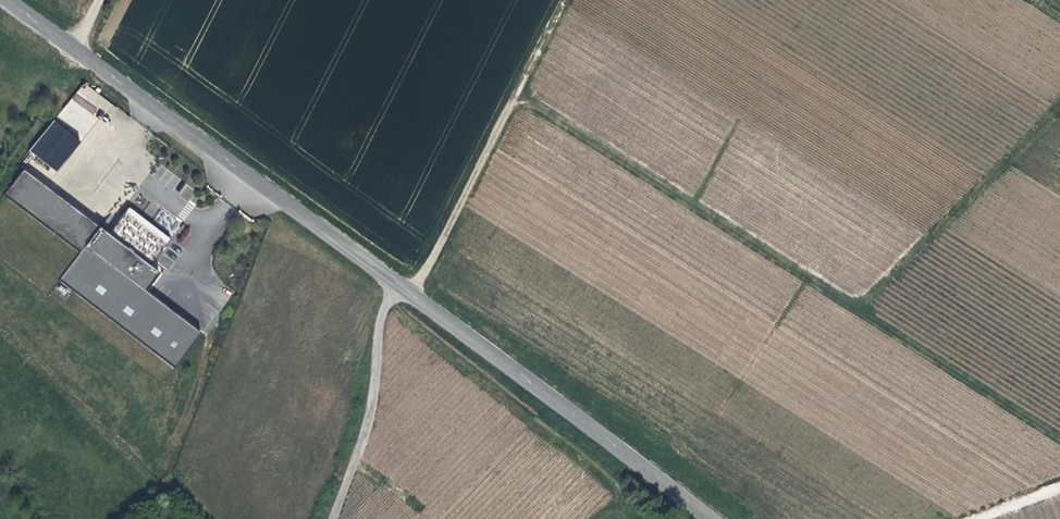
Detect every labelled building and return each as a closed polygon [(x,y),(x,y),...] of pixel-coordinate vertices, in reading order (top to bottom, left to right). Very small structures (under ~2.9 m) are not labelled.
[(73,98),(90,113),(102,98),(85,84),(73,98)] [(82,142),(55,120),(31,149),(57,171),(82,142)] [(198,334),(143,289),(157,272),(148,265),(170,238),(128,204),(107,231),(24,163),(0,192),(0,252),(158,382),(198,334)] [(187,200),(194,191),(187,185),(179,194),(187,200)]
